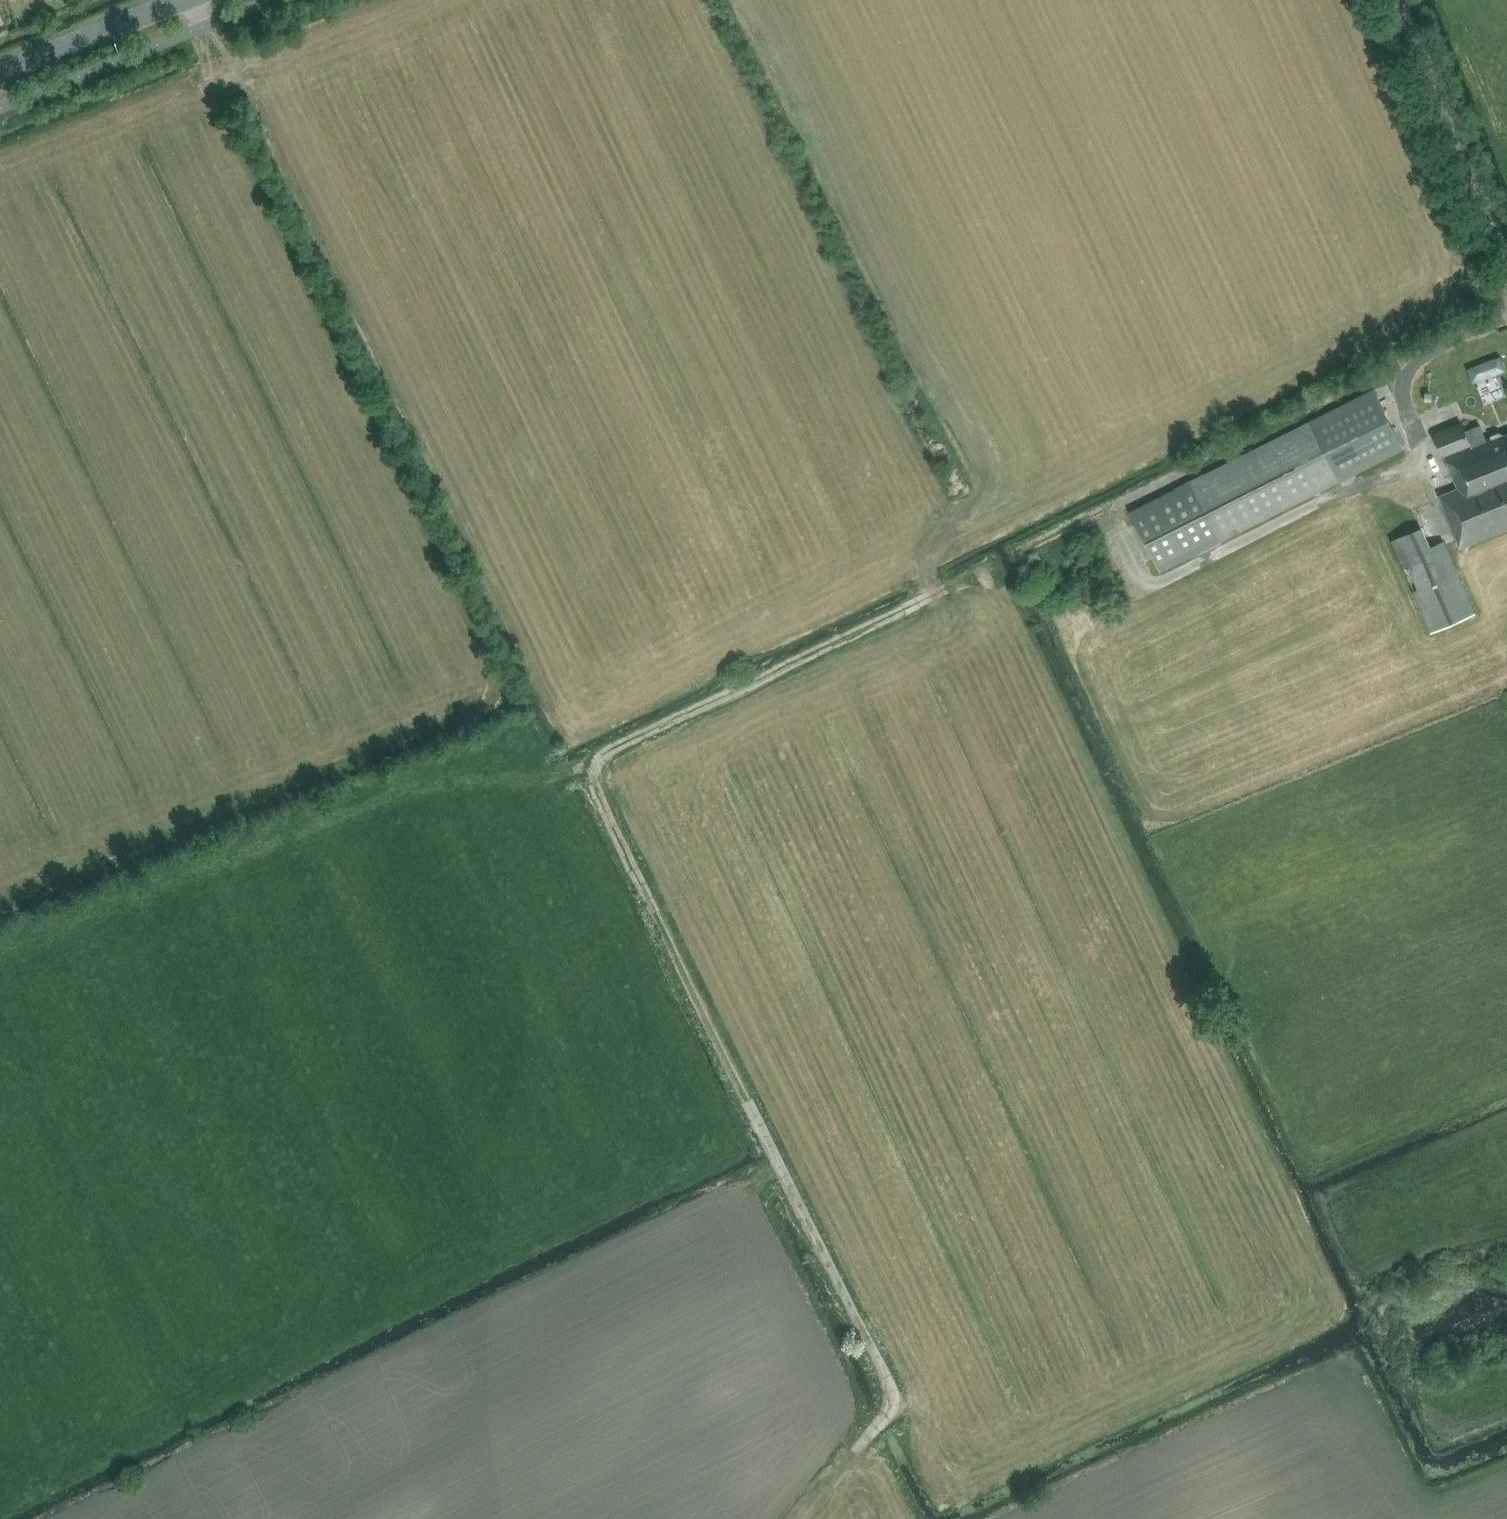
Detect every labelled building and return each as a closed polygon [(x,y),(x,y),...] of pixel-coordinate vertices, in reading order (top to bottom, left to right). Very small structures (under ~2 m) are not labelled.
[(1375,388),(1131,512),(1160,569),(1404,445),(1375,388)] [(1432,435),(1441,458),(1444,456),(1457,488),(1439,496),(1460,547),(1506,528),(1506,433),(1502,435),(1500,431),(1489,436),(1490,438),(1479,443),(1473,429),(1464,433),(1460,423),(1432,435)] [(1418,530),(1392,541),(1431,632),(1475,613),(1444,541),(1426,549),(1418,530)]
